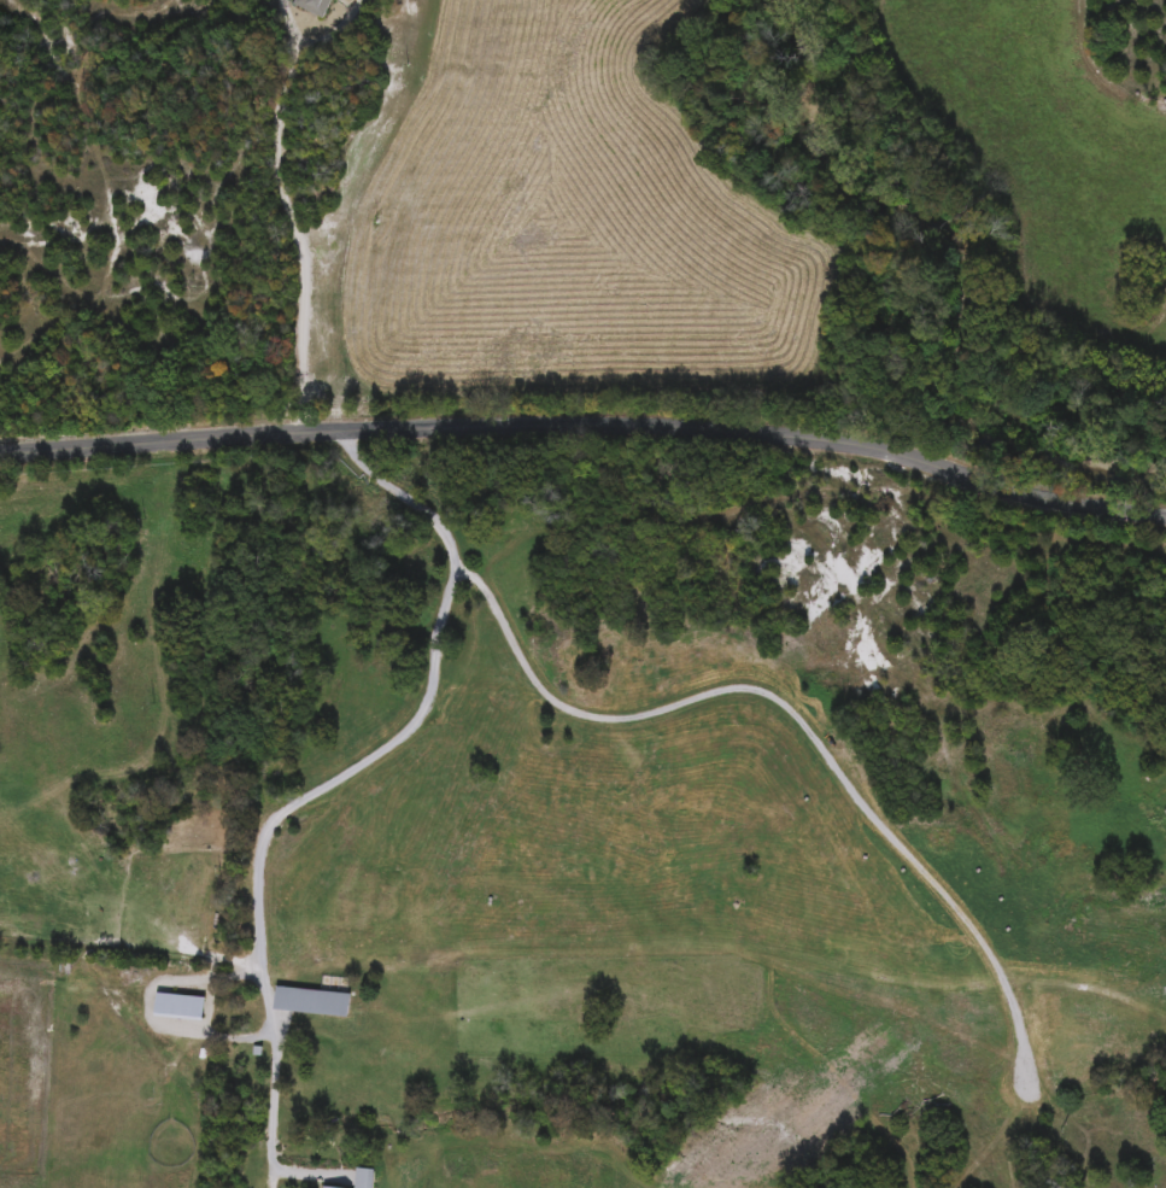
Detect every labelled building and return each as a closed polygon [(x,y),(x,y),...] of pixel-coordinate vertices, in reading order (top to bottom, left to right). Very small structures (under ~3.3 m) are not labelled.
[(285,2),(286,0),(330,0),(323,17),(285,2)] [(269,1009),(271,987),(346,994),(344,1017),(269,1009)] [(199,1019),(151,1014),(152,993),(201,997),(199,1019)] [(370,1170),(369,1187),(352,1187),(353,1169),(370,1170)]
